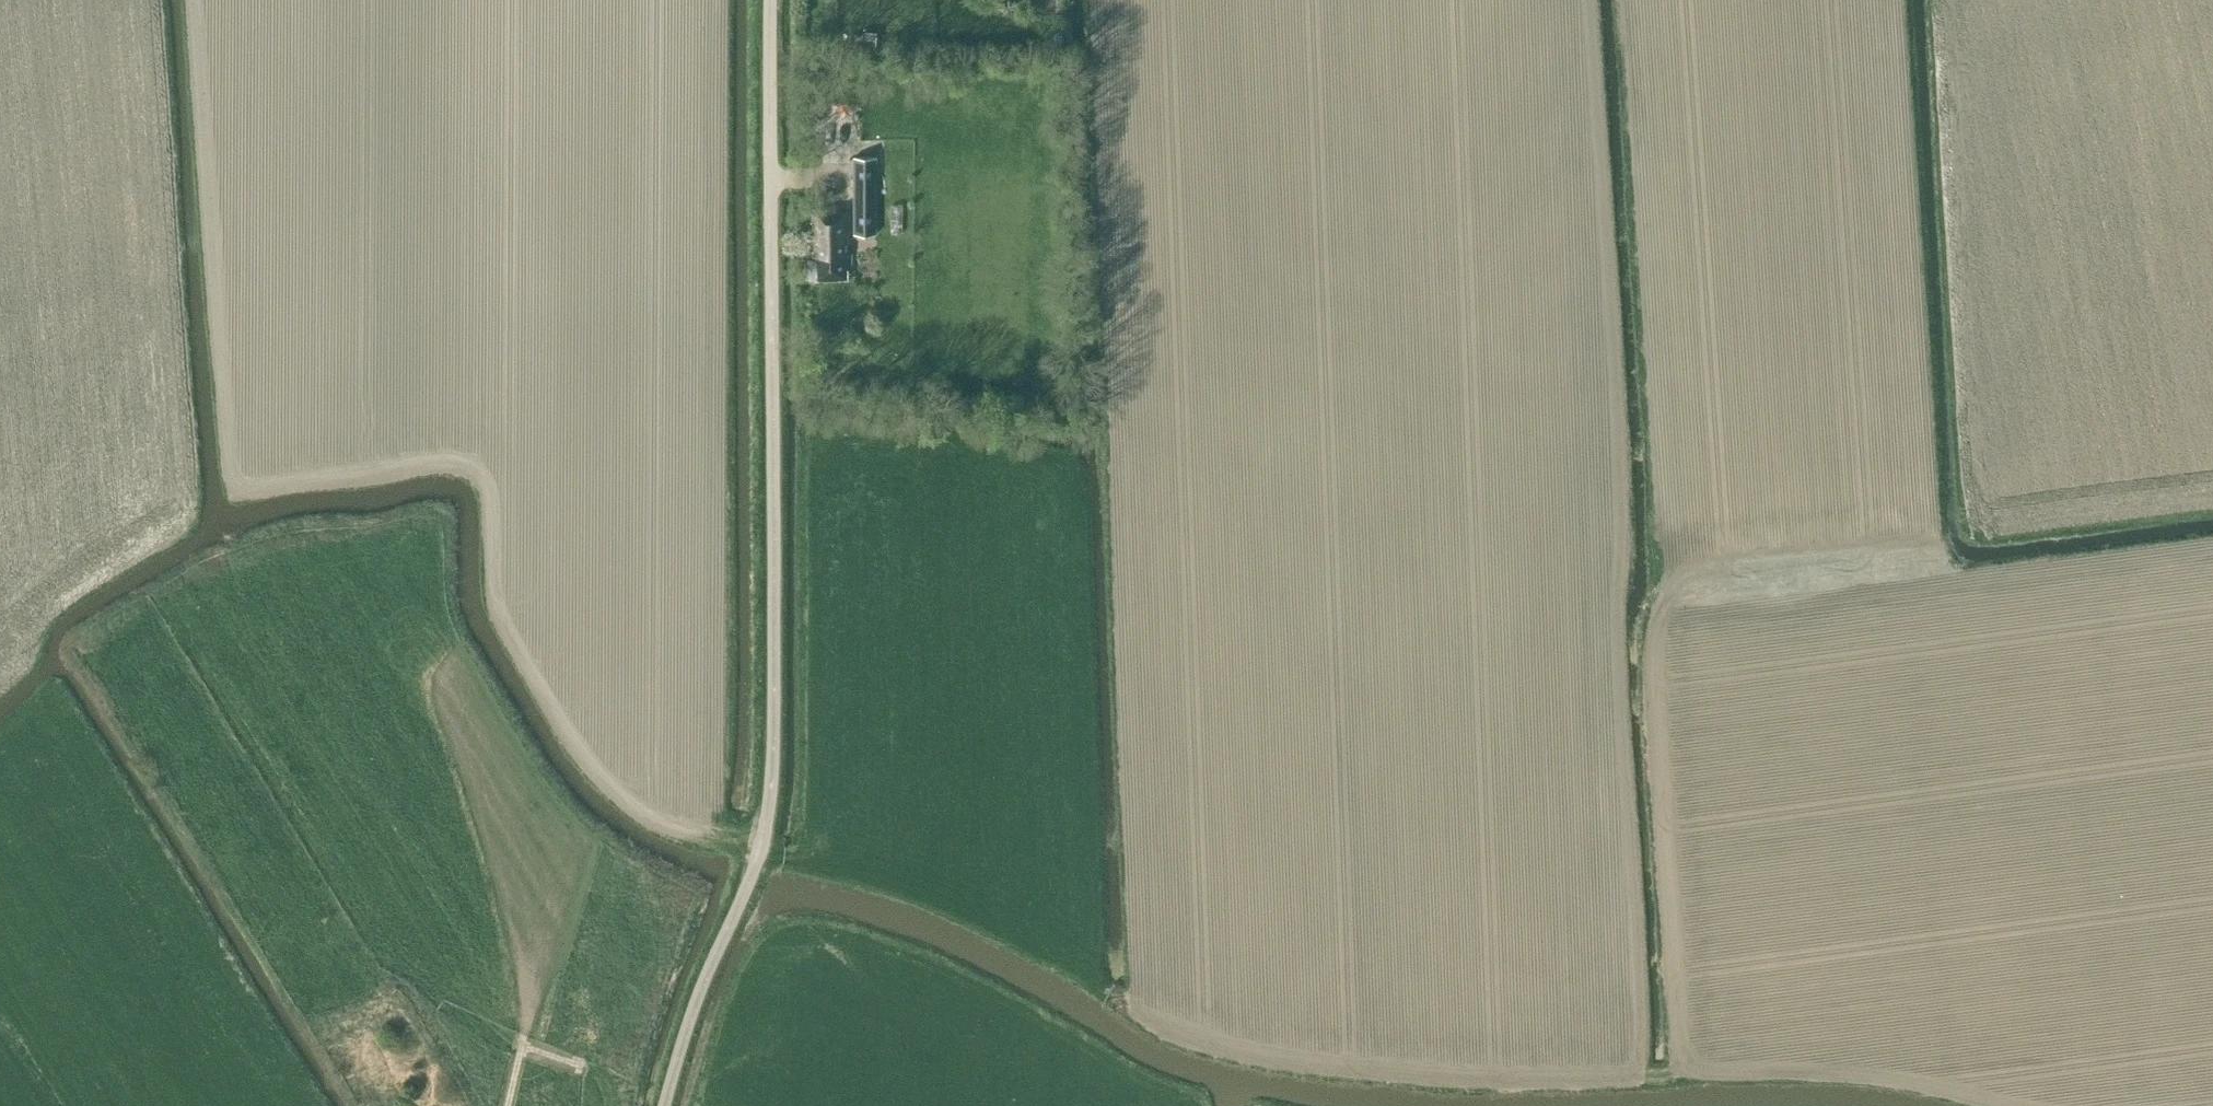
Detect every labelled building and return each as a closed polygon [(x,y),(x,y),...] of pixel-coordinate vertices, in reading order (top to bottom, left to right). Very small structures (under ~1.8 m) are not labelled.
[(876,233),(876,156),(854,156),(854,233),(876,233)] [(850,241),(850,214),(808,214),(809,257),(806,258),(806,278),(847,277),(847,267),(850,267),(850,249),(848,249),(847,241),(850,241)]
